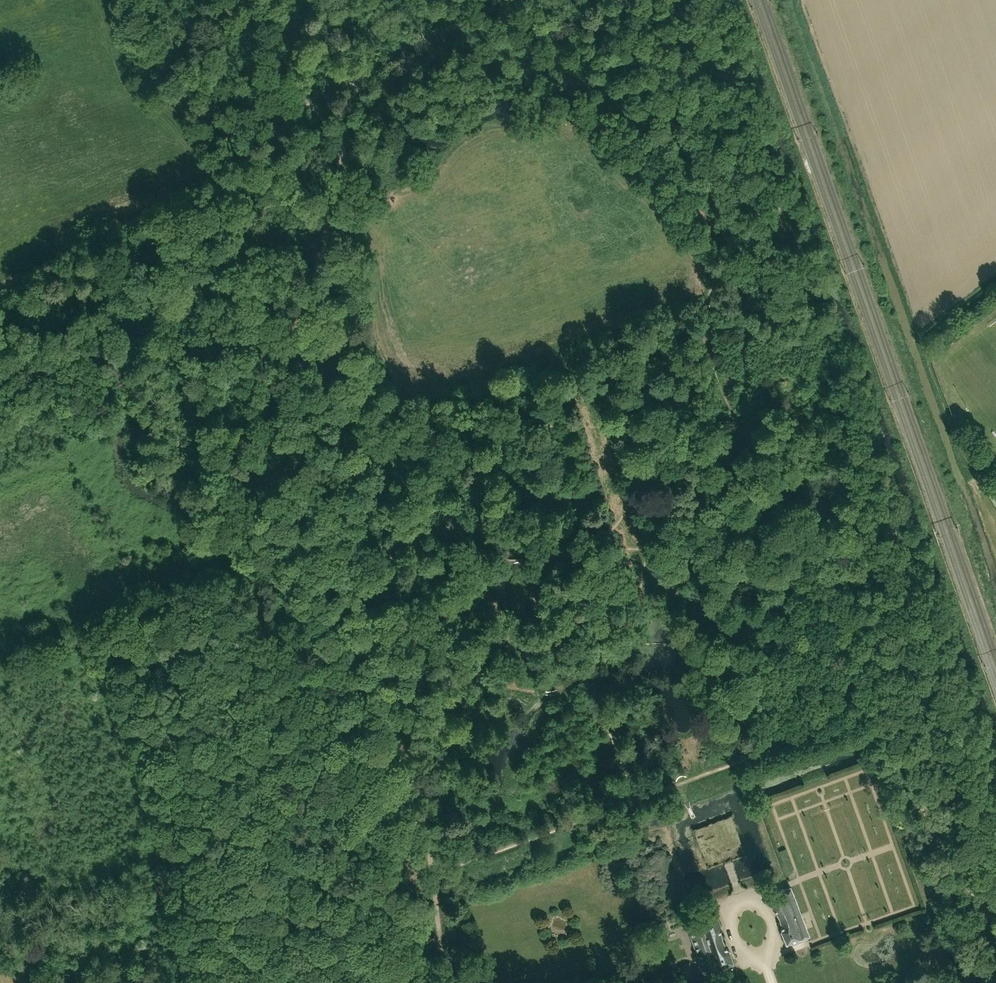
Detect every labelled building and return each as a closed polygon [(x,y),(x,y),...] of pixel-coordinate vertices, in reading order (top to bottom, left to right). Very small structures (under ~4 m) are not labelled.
[(809,935),(790,886),(767,896),(772,908),(773,909),(774,910),(775,911),(776,912),(777,914),(780,920),(780,922),(781,926),(781,930),(781,931),(786,944),(809,935)] [(725,944),(723,940),(722,937),(722,933),(722,926),(717,913),(701,919),(687,924),(704,973),(718,968),(718,969),(734,963),(730,950),(725,944)] [(690,961),(677,966),(683,982),(696,977),(690,961)]
